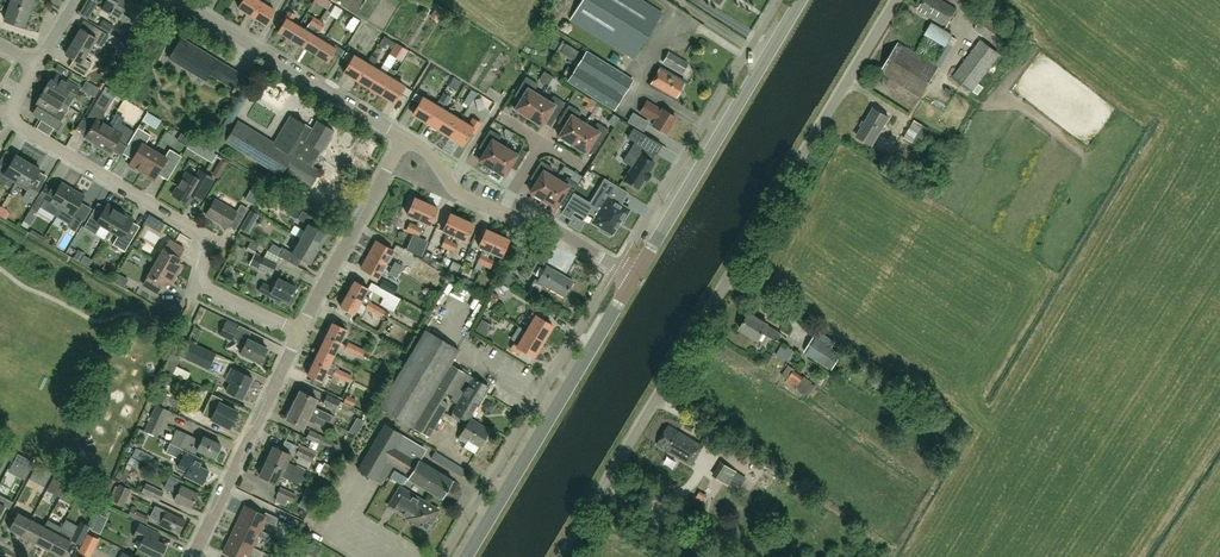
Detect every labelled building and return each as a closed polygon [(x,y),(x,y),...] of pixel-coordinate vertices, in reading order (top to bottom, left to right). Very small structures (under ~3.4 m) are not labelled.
[(29,9),(32,0),(5,0),(5,1),(10,3),(29,9)] [(133,19),(140,7),(130,1),(128,3),(123,0),(109,0),(104,7),(125,20),(120,28),(131,35),(139,22),(133,19)] [(252,16),(262,0),(243,0),(239,8),(252,16)] [(253,16),(266,24),(274,10),(267,6),(271,0),(262,0),(252,16),(253,16)] [(633,59),(662,13),(641,0),(581,0),(569,19),(633,59)] [(958,9),(943,0),(925,0),(920,8),(948,26),(958,9)] [(24,26),(29,9),(10,3),(5,20),(24,26)] [(337,19),(343,10),(336,6),(330,14),(337,19)] [(278,32),(290,39),(299,25),(292,21),(295,15),(289,11),(285,18),(286,18),(278,32)] [(1003,50),(1013,36),(985,15),(974,29),(1003,50)] [(314,16),(309,24),(305,29),(299,25),(290,39),(303,47),(319,20),(314,16)] [(346,28),(353,32),(358,23),(351,19),(346,28)] [(303,47),(315,54),(321,44),(323,40),(316,36),(320,30),(320,31),(325,23),(319,20),(303,47)] [(114,32),(116,26),(103,21),(101,27),(114,32)] [(931,24),(927,31),(947,44),(952,36),(931,24)] [(101,49),(109,36),(94,26),(89,34),(81,29),(73,41),(88,51),(93,44),(101,49)] [(684,32),(681,38),(692,43),(695,37),(684,32)] [(236,89),(243,76),(181,39),(169,58),(206,80),(210,74),(233,88),(233,89),(234,90),(235,88),(236,89)] [(323,40),(321,44),(315,54),(327,62),(333,53),(340,57),(345,50),(332,42),(331,45),(323,40)] [(1001,64),(996,60),(1000,54),(981,40),(952,77),(972,92),(988,70),(993,74),(1001,64)] [(88,51),(73,41),(65,54),(73,59),(69,67),(84,76),(92,63),(84,58),(88,51)] [(881,72),(922,97),(940,67),(899,42),(881,72)] [(408,50),(403,47),(404,46),(398,43),(390,54),(402,61),(408,50)] [(570,45),(564,56),(572,60),(577,49),(570,45)] [(614,110),(633,80),(586,51),(567,81),(614,110)] [(662,62),(682,73),(688,63),(669,51),(662,62)] [(357,80),(367,64),(346,52),(342,58),(350,63),(344,72),(357,80)] [(367,64),(357,80),(369,88),(379,71),(373,68),(379,59),(372,55),(367,64)] [(711,83),(717,69),(699,62),(694,76),(711,83)] [(650,86),(674,100),(684,82),(660,68),(650,86)] [(385,75),(379,71),(369,88),(381,95),(391,79),(395,73),(389,69),(385,75)] [(51,79),(44,91),(69,105),(79,88),(57,74),(53,80),(51,79)] [(516,93),(522,97),(514,109),(528,118),(541,97),(528,88),(532,81),(526,77),(516,93)] [(411,91),(391,79),(381,95),(394,103),(400,93),(407,97),(411,91)] [(469,106),(473,100),(475,98),(478,93),(471,89),(463,102),(469,106)] [(37,102),(38,103),(31,114),(55,128),(64,114),(66,113),(68,109),(68,107),(69,105),(44,91),(37,102)] [(97,145),(109,124),(102,120),(105,116),(103,115),(113,99),(102,92),(86,119),(92,123),(92,125),(90,129),(88,128),(83,137),(97,145)] [(426,122),(436,106),(415,93),(411,100),(418,104),(413,114),(426,122)] [(550,102),(541,97),(528,118),(542,126),(550,114),(556,118),(565,103),(554,96),(550,102)] [(653,125),(669,134),(677,120),(649,103),(642,115),(655,122),(653,125)] [(572,145),(585,123),(578,119),(581,112),(569,105),(560,120),(566,124),(558,136),(572,145)] [(448,113),(436,106),(426,122),(438,129),(448,113)] [(873,146),(890,118),(875,109),(858,137),(873,146)] [(158,128),(163,121),(149,112),(144,119),(158,128)] [(438,129),(450,137),(460,120),(448,113),(438,129)] [(290,116),(273,144),(238,122),(226,141),(280,174),(284,167),(310,183),(318,170),(312,167),(334,131),(317,121),(313,128),(305,124),(304,124),(290,116)] [(469,126),(460,120),(450,137),(464,145),(472,131),(475,133),(481,123),(473,118),(469,126)] [(904,138),(919,147),(929,129),(914,120),(910,128),(918,132),(917,135),(909,130),(904,138)] [(116,128),(109,124),(97,145),(111,153),(117,145),(115,144),(118,140),(120,140),(126,143),(133,130),(120,122),(116,128)] [(585,123),(572,145),(586,153),(593,141),(599,145),(609,130),(597,123),(594,129),(585,123)] [(142,171),(154,150),(145,145),(151,135),(138,127),(128,144),(138,150),(129,165),(136,169),(136,168),(142,171)] [(627,154),(637,160),(624,179),(630,183),(630,184),(632,185),(632,184),(638,188),(644,179),(646,180),(650,174),(648,172),(654,163),(650,161),(655,153),(646,147),(651,138),(634,128),(628,137),(635,142),(627,154)] [(479,161),(492,168),(505,147),(497,143),(501,137),(490,130),(481,145),(486,149),(479,161)] [(505,147),(492,168),(505,176),(512,164),(518,168),(527,152),(521,149),(517,155),(505,147)] [(147,175),(147,176),(154,180),(163,165),(172,171),(181,156),(169,149),(165,157),(154,150),(142,171),(147,175)] [(16,182),(28,162),(16,154),(7,169),(0,165),(0,182),(4,184),(10,178),(16,182)] [(543,199),(556,178),(549,174),(552,168),(541,161),(532,176),(538,180),(530,192),(543,199)] [(41,169),(28,162),(16,182),(28,188),(25,194),(34,199),(44,182),(35,178),(41,169)] [(214,178),(199,170),(195,176),(186,171),(172,194),(188,204),(193,196),(201,200),(214,178)] [(563,183),(556,178),(543,199),(556,207),(563,195),(569,199),(579,184),(567,177),(563,183)] [(606,199),(600,209),(620,221),(621,220),(623,221),(630,209),(614,200),(616,195),(614,194),(619,187),(605,179),(601,186),(606,190),(602,197),(606,199)] [(73,188),(62,181),(57,190),(46,183),(39,195),(31,207),(38,211),(41,206),(57,216),(73,188)] [(254,205),(263,189),(255,184),(246,200),(254,205)] [(80,202),(85,195),(73,188),(57,216),(67,222),(69,227),(75,217),(72,215),(80,202)] [(573,193),(568,202),(578,208),(576,211),(585,217),(588,211),(596,216),(592,222),(601,228),(599,230),(609,236),(611,234),(612,235),(620,221),(600,209),(573,193)] [(407,215),(418,220),(426,203),(414,198),(407,215)] [(239,222),(248,208),(241,204),(236,211),(215,199),(205,214),(227,227),(232,218),(239,222)] [(101,225),(110,230),(120,211),(107,203),(100,216),(92,212),(84,227),(96,234),(101,225)] [(438,208),(426,203),(418,220),(412,233),(413,234),(418,236),(424,223),(430,225),(438,208)] [(291,205),(286,214),(296,219),(301,210),(291,205)] [(11,210),(4,206),(0,213),(7,217),(11,210)] [(126,232),(134,219),(120,211),(110,230),(118,235),(113,244),(125,251),(134,236),(126,232)] [(300,239),(317,249),(325,234),(311,226),(315,218),(302,211),(297,219),(308,225),(300,239)] [(451,242),(454,236),(462,219),(450,214),(442,231),(448,233),(442,247),(448,249),(451,242)] [(69,227),(76,231),(83,219),(77,215),(75,217),(69,227)] [(165,229),(167,223),(153,218),(151,224),(165,229)] [(462,219),(454,236),(466,241),(473,224),(462,219)] [(412,233),(416,225),(410,222),(406,231),(412,233)] [(254,239),(258,230),(250,226),(246,234),(254,239)] [(488,257),(490,252),(498,235),(486,230),(478,247),(484,249),(478,263),(484,265),(488,257)] [(418,236),(413,234),(406,250),(421,256),(428,241),(419,236),(418,236)] [(509,240),(498,235),(490,252),(501,257),(509,240)] [(158,252),(153,260),(177,274),(182,264),(178,261),(180,258),(179,257),(184,249),(169,239),(160,254),(158,252)] [(309,263),(317,249),(300,239),(292,254),(281,248),(277,255),(297,267),(301,259),(309,263)] [(385,264),(393,250),(377,241),(369,254),(385,264)] [(451,242),(448,249),(454,252),(458,245),(451,242)] [(264,256),(264,257),(255,253),(249,264),(258,268),(258,269),(271,276),(277,262),(265,256),(264,256)] [(378,277),(385,264),(369,254),(361,268),(378,277)] [(494,260),(488,257),(484,265),(490,268),(494,260)] [(171,284),(177,274),(153,260),(148,268),(151,269),(143,284),(158,293),(163,284),(164,285),(166,281),(171,284)] [(395,261),(392,267),(400,271),(403,265),(395,261)] [(446,276),(454,279),(461,265),(453,261),(446,276)] [(535,300),(544,285),(564,297),(573,281),(546,266),(539,278),(537,277),(532,282),(525,294),(535,300)] [(397,277),(400,271),(392,267),(388,273),(397,277)] [(288,302),(295,287),(277,278),(272,288),(262,283),(258,291),(278,300),(280,298),(288,302)] [(379,287),(394,295),(398,287),(383,279),(379,287)] [(361,302),(368,289),(354,281),(347,294),(361,302)] [(459,296),(470,298),(471,291),(461,289),(459,296)] [(361,302),(347,294),(340,306),(354,314),(361,302)] [(373,312),(377,306),(369,301),(365,308),(373,312)] [(488,305),(482,316),(491,321),(497,311),(488,305)] [(385,310),(377,306),(373,312),(381,317),(385,310)] [(534,318),(526,331),(543,341),(552,325),(541,318),(543,314),(534,309),(530,316),(534,318)] [(780,340),(784,332),(780,330),(781,328),(751,312),(742,329),(762,340),(765,332),(780,340)] [(232,341),(238,328),(225,322),(219,335),(232,341)] [(340,343),(346,330),(332,323),(325,336),(340,343)] [(819,330),(815,337),(814,336),(805,351),(832,369),(842,354),(832,348),(836,341),(819,330)] [(412,427),(431,395),(450,365),(458,350),(425,331),(379,408),(412,427)] [(533,357),(543,341),(526,331),(518,344),(514,342),(511,349),(519,354),(522,350),(533,357)] [(258,363),(266,348),(239,335),(236,341),(244,345),(239,354),(241,354),(240,356),(247,359),(248,358),(258,363)] [(340,343),(325,336),(319,349),(333,356),(340,343)] [(216,355),(188,341),(181,355),(209,369),(216,355)] [(345,349),(353,353),(356,346),(348,342),(345,349)] [(362,357),(365,350),(356,346),(353,353),(362,357)] [(319,349),(313,362),(335,372),(337,373),(339,369),(339,368),(330,364),(333,356),(319,349)] [(321,382),(325,374),(332,377),(333,375),(335,372),(313,362),(307,375),(321,382)] [(466,424),(470,419),(488,388),(450,365),(431,395),(447,405),(448,403),(442,400),(447,392),(453,396),(450,400),(457,404),(450,416),(459,422),(460,421),(466,424)] [(786,381),(804,394),(812,382),(804,376),(803,378),(793,371),(795,369),(789,365),(782,375),(788,379),(786,381)] [(241,399),(251,378),(230,368),(224,380),(230,383),(225,391),(241,399)] [(335,372),(333,375),(340,379),(341,379),(344,372),(339,369),(337,373),(335,372)] [(344,372),(341,379),(349,383),(352,376),(344,372)] [(299,391),(292,405),(329,422),(332,416),(313,407),(316,399),(299,391)] [(322,404),(336,410),(340,401),(327,394),(322,404)] [(428,437),(447,405),(431,395),(412,427),(428,437)] [(210,418),(228,427),(236,411),(224,405),(223,406),(218,403),(217,403),(211,400),(207,407),(214,411),(210,418)] [(329,423),(329,422),(292,405),(286,419),(303,427),(307,420),(313,423),(314,422),(322,425),(324,420),(329,423)] [(169,411),(162,408),(156,406),(150,419),(144,431),(158,437),(169,411)] [(480,447),(481,445),(489,431),(470,419),(466,424),(457,438),(465,443),(467,439),(480,447)] [(453,481),(419,461),(425,451),(413,445),(414,443),(402,435),(385,424),(358,469),(382,484),(393,465),(411,475),(408,480),(441,500),(442,498),(445,501),(451,502),(457,500),(460,495),(459,489),(455,484),(452,482),(453,481)] [(660,444),(693,465),(705,446),(671,425),(660,444)] [(176,429),(170,443),(195,455),(198,449),(214,457),(220,444),(202,436),(200,440),(186,433),(176,429)] [(306,437),(329,449),(336,452),(340,445),(337,444),(333,442),(333,441),(310,430),(306,437)] [(739,441),(731,451),(741,459),(739,461),(745,466),(755,452),(739,441)] [(208,471),(201,467),(204,459),(195,455),(170,443),(166,451),(182,459),(178,467),(186,470),(184,475),(202,484),(208,471)] [(16,453),(3,446),(0,452),(0,455),(11,461),(16,453)] [(273,447),(266,461),(303,479),(306,472),(286,463),(290,455),(273,447)] [(295,455),(311,462),(315,454),(299,447),(295,455)] [(431,458),(442,464),(445,458),(435,452),(431,458)] [(300,485),(303,479),(266,461),(259,475),(277,484),(280,476),(300,485)] [(728,485),(733,478),(744,484),(747,478),(737,471),(722,463),(718,470),(720,471),(716,478),(721,481),(728,485)] [(174,499),(191,507),(197,493),(180,485),(182,481),(170,475),(164,487),(176,493),(174,499)] [(141,492),(159,500),(164,492),(146,483),(141,492)] [(131,489),(119,484),(117,488),(115,487),(111,496),(113,497),(112,500),(123,505),(131,489)] [(277,495),(292,502),(296,495),(280,487),(277,495)] [(437,512),(436,510),(399,487),(389,505),(395,509),(394,510),(406,518),(405,519),(424,530),(427,529),(437,512)] [(237,520),(239,521),(262,531),(266,522),(274,526),(278,518),(266,512),(265,513),(247,505),(243,514),(241,513),(237,520)] [(184,520),(165,511),(154,506),(149,517),(159,522),(158,525),(170,530),(171,528),(179,531),(184,520)] [(128,515),(140,520),(143,514),(131,508),(128,515)] [(8,529),(22,536),(30,520),(16,513),(8,529)] [(43,527),(30,520),(22,536),(35,543),(43,527)] [(230,535),(232,536),(254,547),(259,537),(267,541),(270,535),(262,531),(239,521),(235,529),(233,528),(230,535)] [(70,542),(71,539),(79,544),(89,526),(81,522),(74,534),(60,527),(56,534),(57,534),(48,550),(61,556),(62,556),(70,542)] [(154,556),(159,556),(165,545),(157,541),(160,535),(138,524),(132,536),(141,540),(137,549),(154,556)] [(43,527),(35,543),(48,550),(57,534),(56,534),(43,527)] [(78,552),(89,556),(91,556),(99,539),(87,533),(78,552)] [(254,547),(232,536),(228,545),(226,544),(223,551),(235,556),(249,556),(254,547)] [(723,554),(718,551),(716,555),(707,549),(701,556),(721,556),(723,554)]
